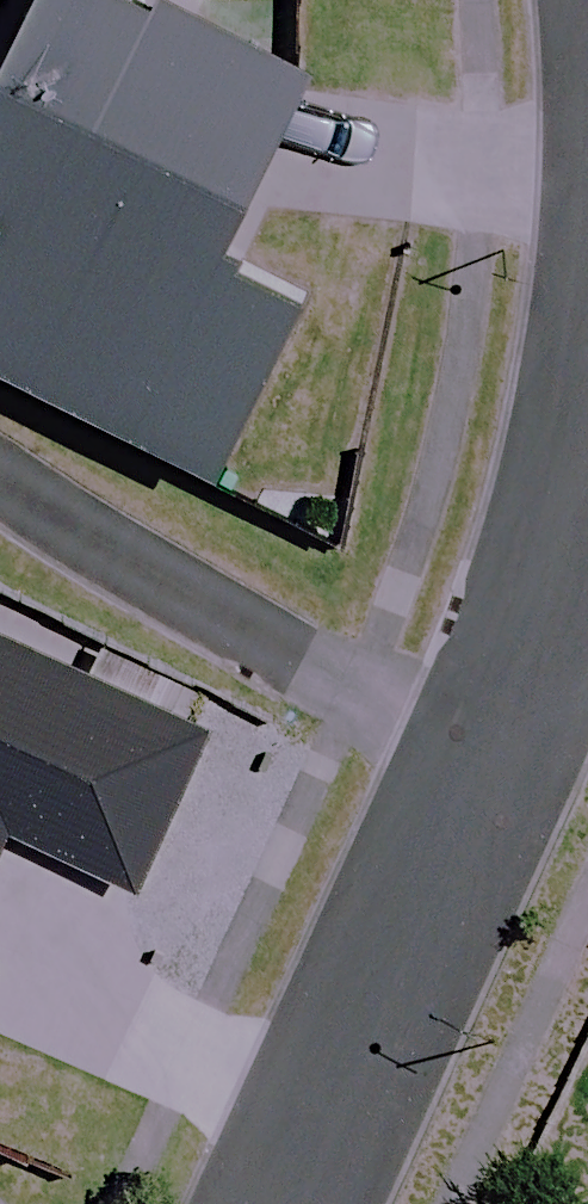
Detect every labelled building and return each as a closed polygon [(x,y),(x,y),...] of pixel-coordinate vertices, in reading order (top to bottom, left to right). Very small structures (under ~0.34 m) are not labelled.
[(261,192),(0,63),(0,341),(235,458),(317,293),(232,251),(261,192)] [(4,842),(135,899),(208,732),(0,642),(0,852),(4,842)]
